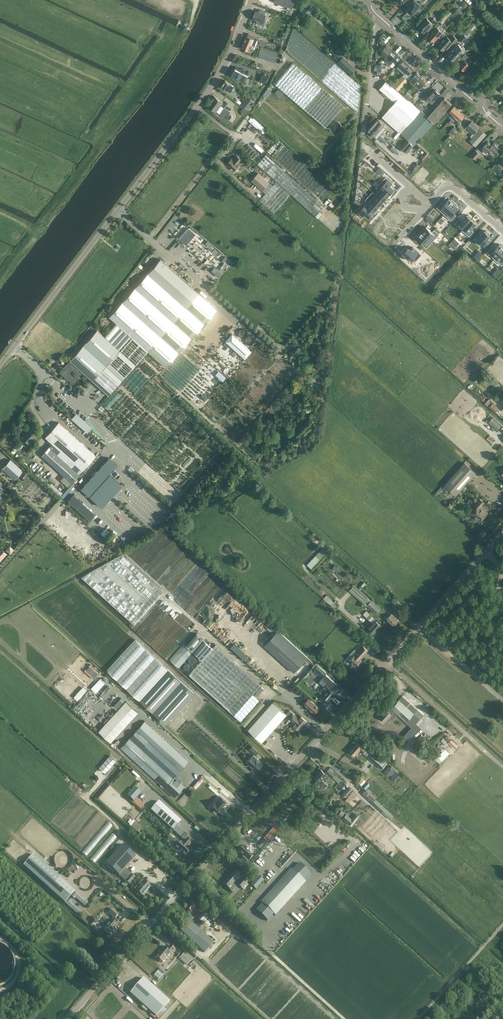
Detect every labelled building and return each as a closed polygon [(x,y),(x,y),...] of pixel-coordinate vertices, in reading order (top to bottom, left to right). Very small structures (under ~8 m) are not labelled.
[(273,2),(293,8),(296,0),(274,0),(273,2)] [(412,14),(420,5),(414,0),(413,2),(411,0),(409,0),(405,4),(408,7),(406,9),(408,10),(408,11),(412,14)] [(308,3),(300,11),(307,17),(315,9),(308,3)] [(264,29),(269,13),(262,10),(262,11),(260,10),(259,12),(256,11),(253,19),(257,20),(255,26),(264,29)] [(418,28),(421,30),(424,32),(429,27),(431,29),(438,22),(434,18),(431,22),(427,18),(421,25),(421,24),(418,28)] [(428,37),(434,42),(438,37),(441,39),(447,32),(444,30),(442,32),(436,27),(428,37)] [(358,112),(361,86),(294,28),(286,50),(358,112)] [(385,31),(380,36),(382,39),(380,41),(385,44),(391,37),(385,31)] [(438,46),(444,51),(448,46),(450,49),(458,40),(453,35),(450,39),(446,36),(438,46)] [(247,36),(244,42),(251,45),(253,42),(255,43),(257,40),(247,36)] [(251,45),(244,42),(242,48),(252,52),(253,49),(250,48),(251,45)] [(448,55),(454,60),(464,49),(458,44),(455,47),(451,51),(448,55)] [(387,45),(385,47),(383,45),(379,49),(383,53),(381,55),(384,57),(392,49),(387,45)] [(339,46),(336,50),(333,47),(329,51),(339,60),(343,56),(340,53),(343,49),(339,46)] [(275,62),(278,52),(261,47),(258,57),(275,62)] [(387,55),(383,60),(389,66),(394,61),(396,63),(401,57),(392,50),(387,55)] [(349,55),(356,61),(360,65),(364,60),(360,57),(353,51),(349,55)] [(467,63),(471,59),(465,54),(461,57),(464,60),(459,66),(464,71),(469,65),(467,63)] [(352,73),(356,69),(343,57),(339,61),(352,73)] [(403,60),(399,65),(408,74),(413,68),(403,60)] [(344,106),(293,62),(275,84),(326,127),(344,106)] [(244,71),(235,66),(229,77),(238,82),(240,83),(244,71)] [(264,83),(269,76),(263,73),(259,80),(264,83)] [(415,73),(404,85),(405,86),(405,85),(407,86),(410,83),(413,80),(415,82),(421,76),(417,73),(416,74),(415,73)] [(402,75),(393,85),(398,90),(407,80),(402,75)] [(427,81),(421,76),(415,82),(416,82),(417,80),(414,84),(419,89),(427,81)] [(227,90),(227,89),(229,86),(232,88),(233,86),(225,80),(221,86),(227,90)] [(420,110),(386,81),(380,89),(385,93),(391,98),(395,102),(382,117),(400,132),(420,110)] [(269,87),(263,95),(265,97),(272,88),(269,87)] [(427,98),(430,100),(429,101),(431,103),(432,102),(432,103),(440,94),(438,92),(438,91),(436,89),(436,90),(435,90),(427,98)] [(407,92),(404,96),(409,100),(413,96),(407,92)] [(223,102),(214,96),(208,105),(216,111),(223,102)] [(251,106),(255,101),(248,96),(241,104),(248,110),(248,109),(250,111),(252,108),(251,106)] [(451,103),(445,98),(428,116),(421,111),(421,110),(401,133),(409,140),(402,148),(407,152),(435,122),(451,103)] [(451,119),(459,111),(454,106),(449,112),(452,114),(449,117),(451,119)] [(224,107),(220,113),(225,117),(229,110),(224,107)] [(464,115),(459,111),(451,119),(453,121),(456,118),(459,121),(464,115)] [(275,144),(278,140),(252,116),(248,120),(275,144)] [(384,124),(378,118),(367,130),(377,138),(379,139),(378,141),(385,148),(390,143),(383,137),(384,136),(381,133),(387,127),(384,125),(384,124)] [(343,127),(343,126),(343,125),(343,123),(342,122),(340,120),(339,120),(337,119),(336,120),(335,120),(334,120),(333,121),(332,122),(331,123),(331,124),(331,126),(331,127),(331,128),(332,129),(333,130),(334,131),(335,132),(336,132),(337,132),(339,132),(340,131),(341,131),(342,130),(342,129),(343,128),(343,127)] [(475,146),(486,134),(480,129),(478,128),(479,128),(472,121),(466,127),(469,129),(469,130),(472,134),(470,136),(472,138),(469,141),(475,146)] [(495,156),(501,149),(494,142),(492,144),(488,141),(483,147),(487,151),(488,150),(495,156)] [(417,167),(415,165),(402,154),(401,154),(390,144),(385,149),(397,159),(410,171),(410,170),(412,172),(417,167)] [(369,161),(370,151),(367,150),(367,147),(363,146),(360,160),(369,161)] [(476,150),(471,155),(475,159),(480,154),(476,150)] [(316,216),(324,207),(266,154),(258,164),(316,216)] [(237,156),(234,159),(232,158),(227,163),(235,170),(240,164),(238,163),(242,160),(237,156)] [(385,172),(380,167),(377,171),(382,175),(385,172)] [(269,183),(258,173),(251,181),(263,190),(269,183)] [(386,177),(380,184),(390,193),(391,192),(392,193),(394,191),(393,190),(394,189),(390,185),(392,183),(386,177)] [(268,194),(270,191),(274,194),(275,193),(280,197),(278,201),(282,204),(290,193),(275,182),(266,193),(268,194)] [(380,184),(376,188),(387,197),(390,193),(380,184)] [(373,192),(372,192),(383,201),(387,197),(376,188),(378,190),(375,194),(373,192)] [(372,192),(369,196),(380,205),(383,201),(372,192)] [(369,196),(365,200),(376,209),(380,205),(369,196)] [(441,202),(437,207),(444,214),(446,211),(454,202),(452,200),(451,200),(449,199),(444,204),(441,202)] [(367,202),(364,206),(373,213),(376,209),(365,200),(367,202)] [(446,211),(444,214),(451,220),(456,215),(453,213),(458,207),(457,206),(457,205),(454,202),(446,211)] [(364,206),(358,212),(362,216),(365,214),(369,218),(369,217),(370,217),(373,215),(372,214),(373,213),(364,206)] [(459,218),(455,223),(458,226),(460,224),(464,227),(462,229),(462,230),(464,227),(472,219),(470,218),(471,217),(469,215),(468,216),(467,215),(462,220),(459,218)] [(464,227),(462,230),(469,236),(474,231),(471,229),(476,223),(475,222),(476,222),(473,219),(472,220),(472,219),(464,227)] [(185,245),(196,234),(188,227),(178,238),(185,245)] [(424,228),(421,231),(433,241),(439,234),(434,229),(432,232),(426,227),(425,228),(424,228)] [(484,230),(477,239),(485,246),(491,240),(488,238),(490,235),(489,234),(490,233),(486,230),(485,231),(484,230)] [(420,234),(418,236),(424,241),(422,243),(426,248),(433,241),(421,231),(419,233),(420,234)] [(487,252),(495,259),(496,256),(502,249),(502,246),(502,245),(501,245),(499,244),(494,249),(492,247),(487,252)] [(404,252),(403,253),(414,263),(422,254),(413,247),(410,249),(408,247),(407,249),(406,248),(403,251),(404,252)] [(495,259),(502,265),(502,263),(502,249),(496,256),(495,259)] [(217,310),(160,259),(109,317),(116,323),(148,353),(165,369),(217,310)] [(69,362),(60,373),(73,384),(82,374),(79,370),(80,369),(92,380),(93,380),(109,394),(108,395),(109,396),(148,353),(116,323),(104,336),(97,330),(70,360),(79,368),(78,369),(69,362)] [(232,333),(226,340),(245,358),(252,351),(232,333)] [(500,391),(502,388),(502,387),(497,382),(493,386),(500,391)] [(495,412),(499,408),(493,403),(489,407),(495,412)] [(77,412),(71,418),(87,432),(92,426),(77,412)] [(492,417),(487,422),(496,431),(502,425),(492,417)] [(72,482),(96,455),(59,422),(45,437),(52,443),(42,455),(72,482)] [(29,443),(34,438),(35,438),(36,436),(36,435),(38,432),(32,427),(22,437),(29,443)] [(89,495),(108,474),(117,465),(109,458),(81,488),(89,495)] [(10,459),(2,468),(14,479),(22,470),(10,459)] [(476,472),(465,462),(444,485),(456,495),(476,472)] [(110,476),(108,478),(89,499),(99,508),(101,506),(119,485),(110,476)] [(50,484),(61,494),(62,492),(51,482),(50,484)] [(90,521),(96,514),(73,494),(67,501),(90,521)] [(476,507),(471,513),(480,521),(487,514),(480,508),(485,503),(479,498),(473,505),(476,507)] [(6,548),(10,552),(14,548),(10,544),(6,548)] [(312,568),(328,551),(324,546),(307,564),(312,568)] [(122,556),(81,578),(130,622),(160,589),(122,556)] [(376,613),(381,608),(354,584),(349,588),(376,613)] [(398,602),(393,607),(397,610),(402,605),(398,602)] [(330,614),(336,619),(339,616),(333,611),(330,614)] [(394,626),(399,621),(392,614),(387,620),(394,626)] [(374,633),(381,625),(376,620),(368,628),(374,633)] [(264,645),(294,672),(308,657),(278,630),(264,645)] [(216,644),(213,647),(203,638),(192,650),(202,659),(189,674),(234,714),(260,684),(216,644)] [(107,670),(108,671),(166,724),(194,693),(135,639),(107,670)] [(170,660),(179,667),(192,652),(182,644),(170,660)] [(358,652),(349,661),(353,664),(352,664),(353,667),(355,667),(356,666),(362,660),(360,659),(368,650),(362,645),(357,651),(358,652)] [(326,672),(316,662),(314,665),(316,667),(314,668),(323,676),(326,672)] [(334,693),(331,690),(337,684),(331,678),(328,682),(329,682),(329,688),(323,695),(329,700),(334,693)] [(259,685),(254,693),(258,696),(264,688),(259,685)] [(396,713),(412,726),(424,714),(417,707),(410,703),(402,695),(388,711),(392,714),(389,717),(391,719),(396,713)] [(315,712),(316,711),(316,712),(317,712),(318,711),(318,710),(317,710),(319,708),(309,698),(304,703),(311,709),(310,710),(311,710),(312,711),(313,711),(315,712)] [(98,731),(101,733),(111,742),(138,712),(126,700),(98,731)] [(119,700),(116,703),(115,702),(111,706),(115,710),(122,702),(119,700)] [(240,722),(246,727),(266,705),(260,700),(240,722)] [(273,702),(248,729),(262,741),(287,714),(273,702)] [(379,716),(385,722),(388,720),(387,719),(389,717),(392,714),(388,711),(386,709),(379,716)] [(299,718),(293,713),(289,717),(295,722),(293,724),(299,730),(307,721),(301,715),(299,718)] [(145,720),(136,730),(130,738),(122,747),(162,784),(161,785),(164,787),(165,786),(165,787),(170,792),(179,782),(174,777),(189,761),(145,720)] [(446,735),(441,740),(446,744),(451,739),(446,735)] [(358,740),(349,750),(355,755),(360,749),(363,752),(382,769),(387,763),(369,746),(366,748),(363,746),(364,745),(358,740)] [(438,756),(442,760),(449,753),(439,743),(437,745),(443,751),(438,756)] [(252,746),(250,749),(255,755),(258,752),(252,746)] [(106,772),(116,760),(110,754),(99,767),(106,772)] [(257,770),(258,770),(259,770),(260,768),(260,767),(261,767),(262,765),(263,764),(259,760),(257,759),(257,758),(253,755),(254,755),(253,755),(247,761),(254,767),(252,769),(255,772),(257,770)] [(401,774),(392,766),(390,767),(390,766),(386,770),(391,775),(395,771),(396,772),(392,776),(397,780),(401,776),(400,776),(401,774)] [(332,777),(335,774),(329,768),(326,771),(332,777)] [(313,778),(319,783),(325,788),(328,785),(322,780),(327,774),(320,769),(313,778)] [(217,787),(227,797),(230,795),(220,785),(217,787)] [(346,797),(352,790),(350,787),(346,792),(345,791),(342,794),(346,797)] [(347,801),(356,792),(354,790),(345,799),(347,801)] [(362,794),(390,819),(394,815),(366,790),(362,794)] [(159,801),(150,810),(173,830),(181,821),(159,801)] [(208,812),(215,819),(225,809),(218,802),(208,812)] [(352,826),(360,817),(355,814),(352,819),(347,815),(344,819),(352,826)] [(127,822),(138,832),(142,827),(131,818),(127,822)] [(267,842),(273,835),(269,831),(263,838),(267,842)] [(182,841),(176,847),(180,851),(179,852),(182,854),(183,853),(186,856),(191,850),(188,847),(189,846),(190,846),(192,844),(187,839),(184,843),(182,841)] [(257,845),(261,848),(266,843),(263,840),(257,845)] [(122,845),(108,861),(106,863),(119,875),(136,857),(122,845)] [(256,854),(260,849),(256,845),(252,850),(256,854)] [(238,852),(243,856),(241,859),(246,864),(248,861),(249,861),(253,857),(242,847),(238,852)] [(34,854),(24,865),(65,902),(66,901),(75,891),(60,878),(34,854)] [(291,868),(281,880),(260,901),(275,915),(292,897),(297,902),(312,886),(306,881),(291,868)] [(241,888),(248,880),(245,877),(244,879),(235,871),(223,883),(230,889),(234,886),(231,884),(236,879),(240,883),(238,885),(241,888)] [(311,873),(307,877),(312,882),(317,877),(311,873)] [(129,884),(135,877),(132,875),(126,881),(129,884)] [(146,892),(150,887),(144,882),(136,891),(143,897),(146,893),(146,892)] [(86,905),(88,902),(76,891),(72,895),(74,897),(76,895),(86,905)] [(78,913),(80,911),(70,902),(72,900),(70,897),(66,902),(78,913)] [(192,913),(197,908),(192,903),(186,909),(192,913)] [(115,918),(119,914),(113,909),(109,913),(115,918)] [(203,923),(209,917),(204,912),(198,919),(203,923)] [(193,940),(200,931),(186,919),(182,923),(185,926),(181,930),(193,940)] [(112,920),(108,924),(104,929),(110,934),(118,925),(112,920)] [(172,954),(176,949),(171,945),(167,950),(164,947),(156,956),(162,962),(170,953),(172,954)] [(187,965),(193,959),(185,952),(182,954),(181,953),(178,955),(180,957),(179,958),(187,965)] [(153,975),(158,979),(162,974),(158,970),(153,975)] [(170,1001),(144,978),(130,993),(156,1017),(170,1001)]
